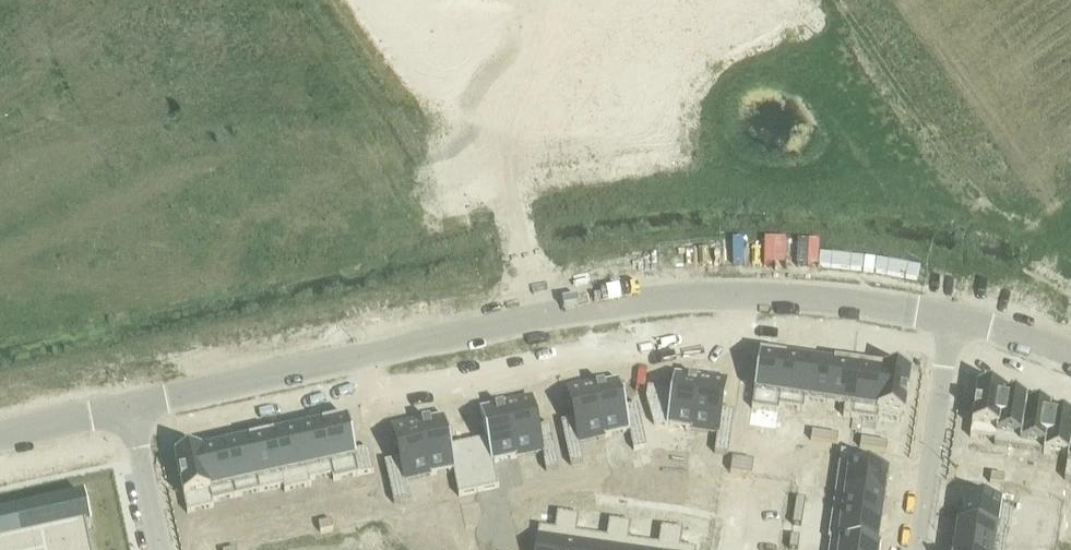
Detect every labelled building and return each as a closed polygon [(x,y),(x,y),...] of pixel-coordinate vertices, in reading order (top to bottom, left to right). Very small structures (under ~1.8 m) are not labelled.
[(760,352),(751,409),(777,413),(786,356),(760,352)] [(786,356),(777,413),(778,413),(779,408),(803,411),(810,359),(786,356)] [(810,359),(803,411),(804,411),(805,401),(829,404),(835,363),(810,359)] [(835,363),(829,404),(845,407),(843,417),(852,419),(860,364),(835,361),(835,363)] [(860,364),(852,419),(877,422),(884,368),(860,364)] [(884,368),(877,422),(878,422),(879,417),(903,421),(910,372),(884,368)] [(671,391),(648,388),(646,400),(654,426),(691,431),(700,377),(674,373),(671,391)] [(700,377),(691,431),(717,435),(714,454),(727,455),(734,412),(721,411),(725,380),(700,377)] [(618,379),(593,385),(604,439),(629,434),(633,452),(646,449),(637,406),(624,409),(618,379)] [(593,385),(567,390),(574,420),(561,423),(570,466),(583,463),(579,444),(604,439),(593,385)] [(977,385),(970,437),(996,440),(1002,394),(1003,389),(977,385)] [(996,440),(995,446),(1020,449),(1026,402),(1027,397),(1002,394),(996,440)] [(530,399),(505,404),(517,458),(542,453),(546,471),(559,468),(550,426),(537,429),(530,399)] [(1026,402),(1020,449),(1044,453),(1050,413),(1051,406),(1026,402)] [(505,404),(480,410),(486,440),(468,444),(479,492),(499,488),(493,463),(517,458),(505,404)] [(1044,454),(1069,458),(1070,442),(1070,416),(1050,413),(1044,453),(1044,454)] [(444,417),(418,423),(430,477),(453,472),(459,496),(479,492),(468,444),(450,448),(444,417)] [(347,420),(322,426),(334,482),(374,473),(368,450),(354,453),(347,420)] [(418,423),(393,428),(399,458),(384,461),(394,504),(409,501),(405,482),(430,477),(418,423)] [(322,426),(297,431),(309,487),(311,487),(310,481),(332,477),(333,482),(334,482),(322,426)] [(297,431),(273,436),(286,492),(309,487),(297,431)] [(810,441),(823,443),(824,434),(811,432),(810,441)] [(836,444),(837,436),(824,434),(823,443),(836,444)] [(273,436),(249,441),(260,493),(283,487),(284,493),(286,492),(273,436)] [(859,448),(872,450),(874,441),(861,439),(859,448)] [(249,441),(225,447),(236,498),(260,493),(249,441)] [(885,452),(887,443),(874,441),(872,450),(885,452)] [(770,461),(768,477),(791,480),(796,447),(787,446),(785,463),(770,461)] [(225,447),(200,452),(212,508),(214,508),(213,503),(236,498),(225,447)] [(200,452),(175,458),(187,514),(212,508),(200,452)] [(840,452),(835,491),(885,498),(887,483),(886,483),(887,474),(889,474),(889,472),(865,469),(866,456),(852,454),(840,452)] [(732,458),(730,471),(752,474),(753,462),(732,458)] [(977,472),(975,481),(989,483),(991,474),(977,472)] [(991,474),(989,483),(1002,485),(1004,476),(991,474)] [(956,524),(956,525),(1008,532),(1012,508),(1012,507),(1012,506),(1014,494),(988,490),(986,503),(963,500),(959,525),(956,524)] [(835,491),(831,515),(880,523),(884,499),(885,499),(885,498),(835,491)] [(796,497),(794,510),(803,511),(805,498),(796,497)] [(86,530),(91,529),(84,498),(0,517),(0,549),(90,549),(86,530)] [(794,510),(792,523),(801,524),(803,511),(794,510)] [(535,549),(563,549),(568,515),(557,513),(555,530),(538,528),(535,549)] [(563,549),(590,549),(592,536),(577,533),(579,516),(568,515),(563,549)] [(831,515),(827,540),(880,548),(880,547),(877,547),(880,523),(831,515)] [(331,521),(318,524),(320,533),(333,530),(331,521)] [(590,549),(616,549),(620,522),(609,521),(607,538),(592,536),(590,549)] [(616,549),(643,549),(644,543),(628,541),(631,524),(620,522),(616,549)] [(953,549),(957,549),(1004,549),(1006,533),(1008,533),(1008,532),(956,525),(957,526),(953,549)] [(497,528),(486,530),(489,544),(500,541),(497,528)] [(643,549),(669,549),(672,530),(661,529),(658,546),(644,543),(643,549)] [(669,549),(689,549),(680,549),(683,532),(672,530),(669,549)] [(790,534),(788,548),(797,549),(799,536),(790,534)] [(828,549),(878,549),(879,548),(880,548),(827,540),(827,541),(829,541),(828,549)]
